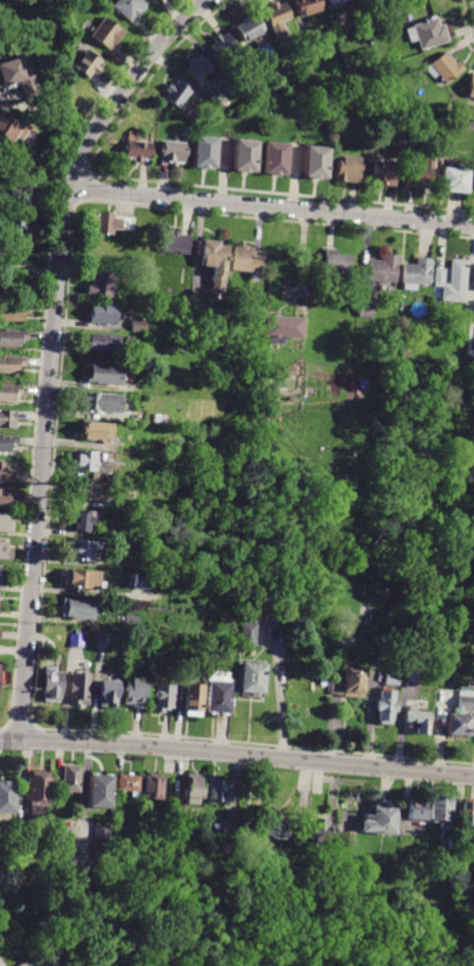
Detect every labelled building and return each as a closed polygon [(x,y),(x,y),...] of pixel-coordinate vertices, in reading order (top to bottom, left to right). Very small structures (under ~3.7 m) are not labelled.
[(112,6),(118,0),(142,0),(147,5),(130,22),(112,6)] [(299,17),(295,0),(318,0),(321,10),(299,17)] [(284,3),(291,18),(280,23),(285,34),(273,39),(261,13),(269,9),(267,5),(275,1),(277,6),(284,3)] [(242,44),(232,28),(241,23),(240,20),(245,17),(246,20),(255,14),(264,29),(242,44)] [(106,18),(126,32),(116,45),(114,43),(108,51),(91,37),(106,18)] [(448,41),(420,50),(412,26),(436,18),(439,26),(443,24),(448,41)] [(226,33),(236,46),(218,61),(207,49),(214,43),(212,41),(217,37),(219,39),(226,33)] [(88,79),(74,68),(88,49),(101,60),(97,66),(100,68),(95,75),(93,73),(88,79)] [(455,63),(457,61),(464,69),(445,84),(430,65),(446,52),(455,63)] [(195,82),(184,72),(188,67),(186,64),(192,57),(195,60),(199,55),(210,66),(195,82)] [(2,85),(0,79),(0,64),(19,57),(25,77),(34,74),(40,94),(24,99),(19,80),(2,85)] [(177,108),(164,99),(169,93),(165,90),(169,84),(173,87),(177,81),(190,91),(177,108)] [(9,143),(0,137),(0,113),(26,130),(19,141),(13,137),(9,143)] [(214,167),(204,167),(204,169),(198,168),(198,166),(192,166),(195,136),(217,138),(214,167)] [(233,141),(233,139),(258,141),(256,171),(249,171),(249,173),(242,173),(243,170),(230,169),(233,141)] [(149,160),(144,160),(144,164),(134,163),(135,160),(129,160),(129,158),(125,157),(127,140),(153,143),(151,161),(149,160)] [(158,164),(161,140),(186,143),(183,162),(173,161),(173,165),(158,164)] [(285,173),(278,172),(278,175),(269,174),(270,171),(262,171),(264,141),(287,143),(285,173)] [(307,146),(329,149),(326,179),(304,177),(307,146)] [(336,179),(339,155),(361,157),(359,182),(336,179)] [(406,188),(408,165),(424,166),(424,157),(433,158),(431,187),(417,186),(417,189),(406,188)] [(379,185),(379,180),(375,180),(376,162),(396,163),(394,186),(379,185)] [(444,190),(445,187),(442,186),(443,169),(468,171),(466,192),(444,190)] [(115,235),(97,234),(98,214),(116,215),(116,217),(135,218),(134,232),(115,230),(115,235)] [(20,248),(9,247),(10,221),(21,221),(20,248)] [(161,234),(170,235),(170,230),(178,230),(178,235),(189,236),(188,254),(160,252),(161,234)] [(197,240),(218,241),(217,246),(226,247),(224,276),(222,275),(221,289),(209,288),(210,265),(196,265),(197,240)] [(233,246),(241,247),(241,245),(247,245),(247,247),(252,247),(252,250),(260,250),(259,272),(232,270),(233,246)] [(347,255),(345,274),(320,271),(322,253),(347,255)] [(367,280),(369,259),(381,260),(382,254),(397,255),(395,282),(367,280)] [(6,264),(0,261),(0,258),(1,255),(9,259),(6,264)] [(417,291),(404,290),(404,284),(402,284),(403,265),(415,265),(416,258),(431,259),(429,285),(417,284),(417,291)] [(443,269),(442,283),(447,283),(449,259),(466,260),(463,302),(440,300),(440,287),(432,286),(433,268),(443,269)] [(98,272),(113,274),(113,278),(116,278),(114,299),(91,297),(91,295),(86,295),(87,285),(92,286),(93,278),(98,279),(98,272)] [(361,302),(374,303),(373,318),(359,317),(359,302),(361,302)] [(119,306),(120,307),(118,325),(90,322),(92,304),(119,306)] [(26,322),(0,322),(0,306),(26,306),(26,322)] [(293,318),(302,318),(300,340),(281,339),(281,344),(268,344),(269,336),(263,336),(264,316),(293,318)] [(131,320),(145,321),(144,333),(130,332),(131,320)] [(21,348),(0,348),(0,331),(3,331),(3,329),(14,330),(14,331),(27,332),(27,342),(21,342),(21,348)] [(89,334),(121,337),(120,353),(88,350),(88,344),(87,343),(87,338),(89,338),(89,334)] [(132,338),(131,345),(124,344),(125,337),(132,338)] [(19,375),(0,374),(0,357),(1,357),(1,355),(11,355),(11,358),(25,359),(25,368),(19,368),(19,375)] [(101,367),(123,369),(121,387),(87,385),(88,376),(92,376),(93,363),(102,363),(101,367)] [(16,403),(0,403),(0,385),(22,386),(22,396),(16,396),(16,403)] [(124,396),(122,414),(83,411),(85,393),(124,396)] [(16,430),(0,429),(0,411),(16,412),(16,430)] [(166,416),(165,424),(151,423),(152,415),(166,416)] [(115,426),(114,440),(107,439),(107,444),(85,442),(86,424),(115,426)] [(12,454),(0,454),(0,435),(3,435),(3,437),(19,438),(18,447),(12,447),(12,454)] [(234,436),(233,446),(225,445),(226,435),(234,436)] [(95,450),(95,454),(100,454),(99,470),(68,468),(68,461),(77,462),(78,449),(95,450)] [(3,485),(0,485),(0,463),(6,463),(6,466),(15,466),(15,472),(13,472),(13,482),(3,482),(3,485)] [(101,482),(100,499),(69,497),(70,488),(76,488),(76,480),(101,482)] [(12,508),(0,508),(0,488),(3,488),(3,491),(12,491),(12,508)] [(95,512),(95,518),(98,518),(97,524),(93,524),(92,531),(67,529),(68,517),(77,517),(78,510),(95,512)] [(15,533),(0,533),(0,514),(10,514),(10,521),(15,521),(15,533)] [(153,534),(152,542),(138,541),(139,532),(153,534)] [(104,541),(103,551),(97,551),(96,561),(69,559),(70,548),(73,548),(73,539),(104,541)] [(7,560),(0,560),(0,541),(3,541),(3,540),(8,540),(7,549),(12,550),(11,559),(7,558),(7,560)] [(136,563),(148,564),(147,572),(135,571),(136,563)] [(103,572),(103,582),(107,582),(106,590),(64,586),(66,569),(103,572)] [(154,576),(153,590),(134,588),(135,574),(154,576)] [(302,594),(299,601),(293,598),(296,592),(302,594)] [(62,617),(64,598),(96,601),(94,620),(62,617)] [(254,613),(254,622),(243,621),(243,613),(254,613)] [(268,626),(284,626),(284,613),(268,613),(268,626)] [(138,616),(137,630),(125,630),(126,615),(138,616)] [(242,623),(256,624),(254,645),(240,644),(242,623)] [(84,634),(84,648),(70,647),(71,634),(84,634)] [(112,635),(124,636),(123,645),(111,643),(111,635),(112,635)] [(235,645),(234,653),(227,653),(227,645),(235,645)] [(195,659),(194,672),(182,671),(182,658),(195,659)] [(357,662),(357,668),(364,668),(361,697),(329,695),(330,681),(342,682),(344,661),(357,662)] [(265,664),(263,698),(240,696),(242,663),(265,664)] [(405,679),(406,663),(423,665),(422,682),(405,680),(405,679)] [(55,669),(55,672),(63,673),(61,702),(43,701),(45,668),(55,669)] [(73,673),(91,675),(89,706),(70,704),(73,673)] [(387,674),(400,675),(399,686),(384,685),(385,674),(387,674)] [(229,675),(229,682),(233,682),(232,714),(223,714),(223,718),(218,717),(218,713),(209,713),(210,682),(212,682),(212,675),(229,675)] [(147,680),(145,709),(132,708),(132,705),(125,704),(126,679),(147,680)] [(99,706),(101,680),(120,682),(118,707),(99,706)] [(175,684),(173,709),(165,708),(164,713),(153,712),(155,683),(175,684)] [(205,686),(204,716),(186,715),(187,685),(205,686)] [(395,692),(394,701),(397,701),(396,712),(392,712),(391,724),(378,723),(379,711),(375,710),(375,699),(380,699),(380,690),(395,692)] [(456,696),(472,697),(471,709),(460,708),(460,716),(471,716),(469,736),(446,735),(448,714),(452,714),(452,708),(455,708),(456,696)] [(427,735),(416,735),(416,729),(405,728),(407,711),(429,713),(427,735)] [(80,766),(79,793),(62,792),(63,765),(80,766)] [(51,777),(49,802),(45,802),(44,822),(29,821),(30,801),(26,801),(28,775),(51,777)] [(87,807),(90,775),(113,777),(110,809),(87,807)] [(124,775),(140,776),(139,799),(131,798),(131,791),(119,791),(120,775),(124,775)] [(143,799),(145,776),(163,778),(162,800),(143,799)] [(204,778),(202,800),(198,799),(198,812),(188,812),(189,805),(186,804),(187,799),(185,799),(187,777),(204,778)] [(208,801),(209,780),(230,781),(229,803),(208,801)] [(14,814),(0,814),(0,782),(14,782),(14,814)] [(450,829),(440,828),(441,824),(433,823),(433,819),(431,819),(433,796),(452,798),(450,829)] [(391,802),(390,807),(398,808),(395,836),(359,832),(361,815),(371,816),(373,805),(380,806),(380,801),(391,802)] [(473,826),(460,825),(462,801),(473,802),(473,826)] [(428,803),(426,820),(408,819),(409,802),(428,803)] [(290,820),(289,840),(269,838),(268,845),(260,844),(261,818),(290,820)] [(329,820),(328,825),(335,826),(333,845),(310,844),(312,819),(329,820)] [(110,824),(108,857),(94,856),(96,823),(110,824)] [(355,832),(354,846),(339,845),(340,831),(355,832)] [(313,879),(313,890),(301,890),(301,879),(313,879)]
